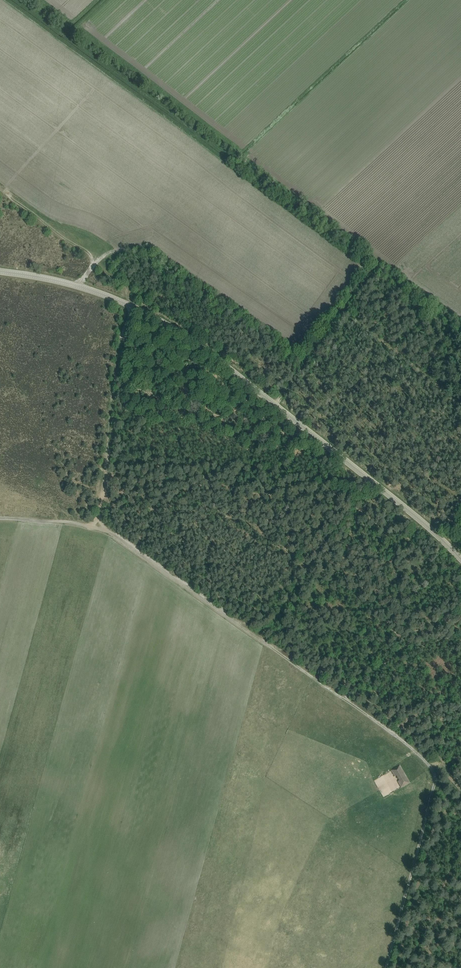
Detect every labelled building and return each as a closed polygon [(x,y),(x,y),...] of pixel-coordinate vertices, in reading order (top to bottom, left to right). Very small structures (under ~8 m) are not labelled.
[(409,782),(401,764),(392,768),(399,784),(404,781),(405,784),(409,782)]
